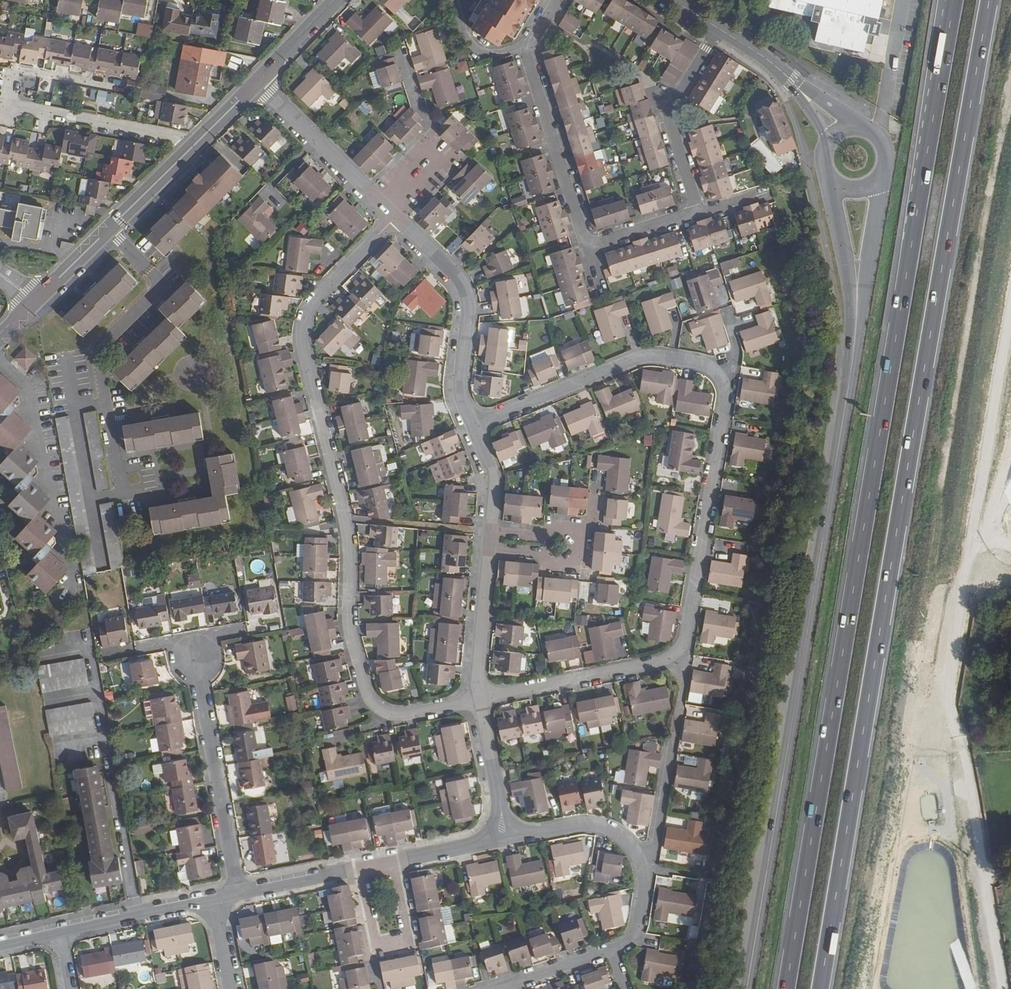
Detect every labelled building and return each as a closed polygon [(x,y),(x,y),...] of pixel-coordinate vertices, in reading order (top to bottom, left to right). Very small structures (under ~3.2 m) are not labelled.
[(83,0),(59,0),(57,10),(80,15),(83,0)] [(97,18),(120,22),(121,13),(124,0),(100,0),(97,18)] [(121,13),(145,17),(148,0),(124,0),(121,13)] [(275,0),(262,0),(257,21),(264,22),(280,25),(285,2),(275,0)] [(444,0),(394,0),(414,19),(417,16),(423,22),(444,0)] [(528,20),(540,0),(494,0),(490,6),(488,5),(472,29),(501,47),(504,42),(512,47),(528,20)] [(586,7),(597,13),(605,0),(590,0),(586,7)] [(605,13),(616,19),(627,0),(613,0),(605,13)] [(638,7),(627,0),(616,19),(626,26),(638,7)] [(883,6),(884,0),(768,0),(767,6),(798,12),(817,17),(817,19),(825,21),(822,32),(821,39),(835,42),(869,50),(871,40),(874,41),(875,34),(881,35),(884,21),(880,20),(883,6)] [(8,10),(10,2),(2,1),(1,9),(8,10)] [(168,4),(163,30),(189,35),(190,33),(193,18),(179,15),(181,6),(168,4)] [(393,21),(378,6),(363,21),(355,14),(347,23),(370,45),(393,21)] [(649,14),(638,7),(626,26),(637,33),(649,14)] [(568,12),(564,19),(577,27),(582,21),(579,19),(568,12)] [(193,16),(193,18),(190,33),(216,37),(220,16),(207,14),(206,18),(193,16)] [(660,21),(649,14),(637,33),(648,40),(657,25),(660,21)] [(236,39),(259,45),(264,22),(257,21),(241,17),(236,39)] [(564,19),(560,26),(573,34),(577,27),(564,19)] [(151,38),(153,29),(140,27),(139,36),(151,38)] [(417,35),(423,55),(413,59),(417,70),(447,61),(436,28),(417,35)] [(663,28),(656,40),(651,48),(661,54),(673,35),(663,28)] [(14,49),(21,51),(24,38),(24,35),(8,32),(8,35),(0,34),(0,57),(12,59),(14,49)] [(332,38),(334,39),(318,55),(333,69),(346,56),(352,62),(361,54),(338,32),(332,38)] [(684,42),(673,35),(661,54),(673,61),(675,58),(679,51),(683,45),(684,42)] [(31,39),(24,38),(21,51),(20,60),(36,63),(39,54),(45,55),(47,46),(49,39),(32,36),(31,39)] [(558,39),(553,36),(548,45),(553,48),(558,39)] [(49,39),(47,46),(45,55),(45,59),(57,62),(62,62),(61,66),(69,67),(70,64),(73,50),(66,49),(67,43),(49,39)] [(684,42),(683,45),(696,53),(700,46),(687,39),(684,42)] [(74,44),(73,50),(70,64),(82,66),(88,67),(87,71),(94,72),(95,69),(97,55),(91,54),(93,48),(74,44)] [(208,79),(220,80),(226,52),(223,51),(187,45),(185,44),(176,91),(205,96),(208,79)] [(683,45),(679,51),(692,59),(696,53),(683,45)] [(561,47),(543,53),(550,77),(569,71),(561,47)] [(99,49),(97,55),(95,69),(108,71),(113,72),(113,76),(119,77),(122,60),(116,59),(117,52),(99,49)] [(679,51),(675,58),(688,66),(692,59),(679,51)] [(739,64),(720,52),(710,68),(728,80),(739,64)] [(123,53),(122,60),(119,77),(132,79),(132,76),(138,77),(141,56),(123,53)] [(383,87),(401,82),(398,72),(396,64),(398,63),(396,57),(380,62),(382,68),(378,69),(378,70),(383,86),(383,87)] [(673,61),(671,64),(684,72),(688,66),(675,58),(673,61)] [(518,70),(515,61),(502,65),(500,59),(491,61),(498,85),(524,77),(522,69),(518,70)] [(467,61),(456,62),(457,72),(468,71),(467,61)] [(671,64),(667,70),(680,78),(684,72),(671,64)] [(329,99),(338,90),(315,68),(308,75),(310,76),(294,91),(309,106),(322,93),(329,99)] [(710,68),(704,78),(700,84),(719,96),(728,80),(710,68)] [(459,101),(449,69),(419,78),(423,90),(433,87),(439,107),(459,101)] [(374,89),(383,86),(378,70),(369,73),(374,89)] [(664,76),(676,84),(680,78),(667,70),(664,76)] [(569,71),(550,77),(555,93),(579,85),(576,77),(571,79),(569,71)] [(498,85),(503,102),(526,95),(523,86),(527,85),(524,77),(498,85)] [(735,84),(728,80),(723,88),(730,92),(735,84)] [(128,81),(128,83),(126,88),(141,91),(143,83),(128,81)] [(624,98),(619,99),(621,107),(630,105),(646,100),(640,83),(621,89),(624,98)] [(700,84),(691,100),(709,111),(719,96),(700,84)] [(579,85),(555,93),(560,109),(579,103),(576,95),(581,93),(579,85)] [(107,93),(99,91),(97,104),(105,106),(107,93)] [(309,107),(315,113),(326,100),(321,95),(309,107)] [(344,97),(338,104),(345,110),(350,103),(344,97)] [(633,114),(628,116),(630,123),(654,116),(649,99),(646,100),(630,105),(633,114)] [(157,119),(183,124),(187,106),(160,101),(157,119)] [(362,102),(357,108),(366,116),(371,110),(362,102)] [(478,102),(472,104),(475,111),(480,110),(478,102)] [(579,103),(560,109),(565,126),(584,120),(581,112),(586,110),(584,102),(579,103)] [(774,144),(778,156),(797,148),(780,102),(760,110),(774,144)] [(611,104),(598,107),(600,114),(613,110),(611,104)] [(393,115),(399,120),(408,111),(403,105),(393,115)] [(358,109),(356,107),(341,121),(344,124),(358,109)] [(408,111),(399,120),(415,136),(423,127),(419,122),(423,118),(412,107),(408,111)] [(530,108),(508,114),(513,132),(539,125),(536,116),(533,117),(530,108)] [(446,131),(442,136),(451,146),(467,129),(453,116),(443,125),(442,126),(446,131)] [(633,131),(638,129),(641,138),(659,132),(654,116),(630,123),(633,131)] [(283,134),(267,119),(263,124),(260,127),(256,123),(250,129),(269,148),(283,134)] [(415,136),(399,120),(386,134),(397,144),(402,140),(407,144),(415,136)] [(584,120),(565,126),(570,142),(594,135),(591,126),(587,128),(584,120)] [(332,131),(334,134),(344,124),(341,121),(332,131)] [(513,132),(519,149),(541,142),(538,132),(541,132),(539,125),(513,132)] [(694,142),(690,143),(692,150),(717,142),(711,125),(690,132),(694,142)] [(66,129),(62,148),(61,154),(69,155),(69,154),(87,157),(87,152),(90,137),(79,135),(73,134),(73,131),(66,129)] [(479,140),(467,129),(451,146),(458,153),(464,147),(468,152),(479,140)] [(380,132),(367,146),(387,165),(394,158),(388,152),(394,146),(380,132)] [(643,146),(638,148),(641,156),(665,148),(659,132),(641,138),(643,146)] [(91,134),(90,137),(87,152),(92,153),(95,154),(98,136),(97,136),(91,134)] [(594,135),(570,142),(575,158),(594,152),(591,143),(596,142),(594,135)] [(8,164),(9,161),(11,149),(3,147),(5,137),(0,136),(0,163),(8,164)] [(237,142),(233,148),(252,166),(265,152),(249,137),(245,142),(241,145),(237,142)] [(13,139),(11,149),(9,161),(17,162),(16,166),(33,169),(36,153),(28,152),(30,142),(13,139)] [(145,145),(125,141),(122,158),(133,160),(145,162),(146,156),(143,155),(145,145)] [(694,158),(698,156),(701,166),(722,160),(717,142),(692,150),(694,158)] [(44,155),(36,153),(33,169),(50,172),(51,169),(58,170),(61,154),(62,148),(46,145),(44,155)] [(367,146),(354,159),(368,173),(374,166),(380,172),(387,165),(367,146)] [(643,163),(648,162),(650,170),(670,164),(665,148),(641,156),(643,163)] [(594,152),(575,158),(580,175),(599,169),(594,152)] [(545,154),(523,161),(528,178),(553,170),(551,163),(548,164),(545,154)] [(173,208),(190,225),(242,177),(222,156),(200,176),(197,173),(191,179),(194,182),(170,204),(173,208)] [(110,165),(105,164),(102,181),(109,182),(119,184),(121,176),(129,177),(133,160),(122,158),(112,157),(110,165)] [(704,176),(700,177),(703,185),(728,177),(722,160),(701,166),(704,176)] [(295,182),(294,183),(304,192),(320,175),(306,161),(295,172),(300,177),(295,182)] [(275,163),(270,168),(274,172),(279,167),(275,163)] [(468,165),(461,171),(480,190),(493,177),(479,163),(473,170),(468,165)] [(599,169),(580,175),(586,191),(601,186),(604,185),(599,169)] [(528,178),(533,195),(555,189),(552,179),(556,177),(553,170),(528,178)] [(453,190),(467,203),(480,190),(461,171),(454,178),(459,184),(453,190)] [(289,176),(295,182),(300,177),(295,172),(294,172),(289,176)] [(335,189),(320,175),(304,192),(314,201),(319,196),(324,201),(335,189)] [(709,192),(712,201),(733,194),(728,177),(703,185),(705,193),(709,192)] [(86,196),(82,195),(80,203),(87,205),(96,206),(98,199),(106,201),(109,182),(102,181),(90,179),(86,196)] [(659,183),(651,186),(658,210),(675,204),(670,187),(661,189),(659,183)] [(646,194),(638,197),(643,215),(658,210),(651,186),(644,188),(646,194)] [(328,202),(331,205),(338,196),(335,194),(328,202)] [(331,205),(325,211),(338,225),(354,209),(340,195),(338,196),(331,205)] [(517,197),(519,206),(526,204),(524,195),(517,197)] [(436,197),(428,205),(444,221),(457,208),(445,196),(441,201),(436,197)] [(263,243),(278,228),(262,213),(270,205),(261,197),(239,220),(251,231),(263,243)] [(614,197),(606,200),(613,224),(631,219),(625,201),(616,203),(614,197)] [(592,211),(597,229),(613,224),(606,200),(599,202),(601,208),(592,211)] [(559,201),(537,208),(543,225),(568,218),(565,209),(562,210),(559,201)] [(14,229),(12,240),(21,241),(22,237),(38,239),(44,208),(19,203),(18,212),(0,208),(0,226),(14,229)] [(759,203),(751,205),(760,230),(776,225),(769,203),(760,206),(759,203)] [(86,213),(94,214),(96,206),(87,205),(86,213)] [(420,213),(424,218),(419,223),(431,234),(444,221),(428,205),(420,213)] [(735,214),(742,236),(760,230),(751,205),(744,208),(745,211),(735,214)] [(165,255),(193,227),(190,225),(173,208),(153,228),(145,235),(165,255)] [(372,226),(354,209),(338,225),(356,242),(372,226)] [(712,217),(704,220),(712,245),(729,240),(722,218),(714,221),(712,217)] [(543,225),(548,242),(570,235),(567,226),(570,225),(568,218),(543,225)] [(688,229),(695,250),(712,245),(704,220),(697,222),(698,226),(688,229)] [(303,221),(297,228),(305,235),(311,228),(303,221)] [(481,225),(478,228),(466,241),(462,245),(468,250),(472,247),(475,250),(480,254),(495,238),(481,225)] [(676,233),(658,238),(665,259),(683,254),(676,233)] [(287,270),(308,273),(310,252),(322,254),(323,241),(291,237),(287,270)] [(463,242),(458,238),(448,248),(452,252),(463,242)] [(648,238),(640,240),(649,265),(665,259),(658,238),(649,241),(648,238)] [(634,246),(625,249),(631,270),(649,265),(640,240),(633,243),(634,246)] [(62,241),(61,248),(70,250),(76,244),(62,241)] [(391,246),(388,243),(375,256),(376,257),(379,259),(391,246)] [(378,269),(377,269),(386,277),(386,278),(405,258),(391,246),(379,259),(383,264),(378,269)] [(574,247),(552,254),(557,271),(582,263),(580,256),(577,257),(574,247)] [(625,249),(606,255),(610,268),(605,270),(608,278),(631,270),(625,249)] [(507,250),(487,258),(489,264),(491,268),(486,270),(489,278),(514,268),(507,250)] [(371,262),(378,269),(383,264),(379,259),(376,257),(371,262)] [(419,271),(405,258),(386,278),(395,287),(401,281),(405,285),(418,272),(419,271)] [(721,276),(729,275),(729,268),(738,267),(738,260),(720,262),(721,276)] [(582,263),(557,271),(562,288),(584,281),(581,272),(584,271),(582,263)] [(139,283),(120,264),(98,285),(95,283),(84,294),(86,297),(65,318),(84,337),(94,328),(130,292),(139,283)] [(675,265),(666,269),(670,278),(679,275),(675,265)] [(386,277),(377,269),(372,275),(380,283),(386,277)] [(723,283),(718,271),(688,280),(699,312),(718,306),(713,287),(723,283)] [(275,293),(296,295),(296,289),(297,284),(303,284),(304,276),(277,272),(275,293)] [(772,302),(763,272),(731,282),(737,301),(756,295),(760,306),(772,302)] [(362,300),(369,307),(375,301),(382,294),(383,293),(377,287),(363,274),(358,279),(362,283),(359,287),(354,292),(362,300)] [(408,292),(411,295),(425,280),(422,277),(408,292)] [(672,291),(683,287),(679,277),(669,281),(672,291)] [(430,286),(432,285),(426,279),(425,280),(411,295),(404,302),(412,310),(419,304),(432,316),(446,302),(436,292),(430,286)] [(499,290),(491,292),(493,302),(519,297),(517,279),(497,282),(499,290)] [(163,301),(157,307),(168,318),(146,340),(144,338),(133,349),(135,351),(113,372),(132,391),(188,337),(179,328),(208,301),(188,281),(166,304),(163,301)] [(562,288),(567,306),(590,299),(584,281),(562,288)] [(673,328),(667,309),(678,305),(674,292),(643,302),(654,335),(673,328)] [(262,294),(259,313),(260,313),(279,316),(281,316),(282,310),(282,304),(288,304),(289,297),(262,294)] [(382,294),(375,301),(381,307),(388,300),(382,294)] [(337,301),(332,306),(351,326),(365,312),(349,296),(344,301),(341,305),(337,301)] [(503,318),(522,315),(519,297),(493,302),(495,311),(502,310),(503,318)] [(625,336),(619,316),(630,313),(626,300),(595,311),(606,343),(625,336)] [(779,341),(770,311),(757,315),(760,325),(741,332),(748,352),(779,341)] [(728,344),(723,326),(725,324),(721,313),(690,324),(694,335),(703,332),(709,350),(728,344)] [(337,317),(331,323),(333,325),(317,341),(331,356),(345,342),(351,349),(360,340),(337,317)] [(277,339),(272,320),(254,325),(258,343),(263,342),(265,349),(280,345),(279,338),(277,339)] [(489,336),(482,335),(481,344),(507,348),(510,330),(491,327),(489,336)] [(444,337),(445,331),(444,331),(429,329),(428,336),(422,335),(420,354),(439,356),(441,337),(444,337)] [(517,349),(524,351),(527,341),(519,340),(517,349)] [(588,341),(580,345),(587,363),(588,365),(597,361),(588,341)] [(409,342),(408,352),(416,353),(417,343),(409,342)] [(486,364),(505,367),(507,348),(481,344),(480,355),(487,356),(486,364)] [(562,353),(569,370),(580,366),(587,363),(580,345),(562,353)] [(26,371),(38,359),(26,348),(15,359),(26,371)] [(268,393),(288,388),(284,367),(294,364),(291,353),(260,360),(268,393)] [(529,370),(535,386),(541,384),(540,382),(547,379),(558,375),(556,371),(564,368),(558,354),(533,364),(534,368),(529,370)] [(404,393),(425,396),(428,375),(438,376),(440,363),(408,360),(404,393)] [(330,390),(349,392),(352,374),(347,373),(348,366),(332,364),(331,370),(333,370),(330,390)] [(658,403),(670,405),(672,395),(674,376),(675,373),(667,372),(666,373),(644,370),(641,391),(659,394),(658,403)] [(741,399),(774,404),(780,373),(766,370),(764,381),(745,378),(741,399)] [(476,383),(481,384),(481,389),(480,395),(501,397),(503,378),(477,375),(476,383)] [(3,376),(0,379),(0,424),(2,426),(0,428),(0,452),(7,459),(0,467),(0,480),(13,492),(10,494),(15,499),(11,504),(30,522),(16,536),(36,555),(33,557),(38,562),(27,574),(46,592),(67,571),(66,565),(50,550),(57,542),(56,537),(54,536),(56,533),(37,515),(49,503),(29,484),(37,477),(39,468),(37,466),(39,464),(20,446),(31,433),(12,415),(19,407),(19,401),(17,399),(22,395),(3,376)] [(681,379),(679,392),(677,409),(677,411),(710,415),(713,395),(692,392),(694,381),(681,379)] [(609,421),(640,409),(639,407),(634,392),(633,390),(613,398),(609,387),(597,392),(609,421)] [(638,390),(634,392),(639,407),(644,405),(641,397),(638,390)] [(293,396),(274,401),(275,404),(294,400),(293,396)] [(294,400),(275,404),(279,419),(304,413),(302,403),(295,405),(294,400)] [(593,436),(605,432),(601,421),(594,406),(592,401),(584,405),(585,407),(565,416),(573,435),(590,428),(593,436)] [(343,406),(345,415),(343,415),(338,417),(340,426),(366,419),(361,402),(343,406)] [(434,413),(433,404),(402,407),(403,419),(412,418),(414,437),(430,436),(434,435),(433,413),(434,413)] [(598,404),(594,406),(601,421),(604,420),(602,415),(598,404)] [(84,414),(98,491),(111,489),(97,411),(84,414)] [(205,440),(200,413),(169,418),(169,415),(152,418),(153,421),(123,426),(129,453),(161,448),(205,440)] [(300,424),(306,422),(304,413),(279,419),(283,437),(302,432),(300,424)] [(553,448),(565,444),(561,435),(555,419),(553,414),(545,417),(546,419),(525,428),(533,447),(550,440),(553,448)] [(56,419),(84,574),(98,572),(70,416),(56,419)] [(561,417),(555,419),(561,435),(567,433),(561,417)] [(351,442),(370,438),(366,419),(340,426),(343,436),(349,435),(351,442)] [(437,459),(457,450),(454,445),(452,440),(457,438),(454,430),(429,441),(437,459)] [(522,431),(517,433),(522,447),(527,445),(522,431)] [(700,474),(702,462),(694,461),(691,460),(692,455),(695,434),(675,431),(669,469),(700,474)] [(511,437),(494,444),(501,462),(518,455),(516,450),(522,447),(517,433),(516,432),(510,434),(511,437)] [(745,457),(763,460),(763,458),(766,443),(766,439),(745,436),(745,434),(737,433),(732,465),(743,467),(745,457)] [(290,450),(284,451),(287,465),(308,459),(304,440),(288,444),(290,450)] [(771,443),(766,443),(763,458),(769,459),(771,443)] [(383,444),(372,446),(373,451),(380,450),(383,462),(389,461),(385,446),(383,444)] [(372,446),(353,450),(357,468),(383,462),(380,450),(373,451),(372,446)] [(445,479),(465,471),(463,465),(461,461),(466,459),(463,452),(438,462),(445,479)] [(214,497),(198,500),(197,496),(180,499),(180,503),(150,508),(155,535),(193,528),(232,522),(226,495),(242,492),(235,453),(204,459),(205,467),(209,467),(209,468),(214,497)] [(599,456),(598,470),(609,471),(608,491),(628,493),(631,459),(599,456)] [(298,483),(313,478),(308,459),(287,465),(290,478),(296,476),(298,483)] [(379,476),(386,474),(383,462),(357,468),(362,486),(380,482),(379,476)] [(388,472),(397,469),(395,463),(386,465),(388,472)] [(685,491),(694,492),(694,481),(686,480),(685,491)] [(322,484),(291,492),(295,507),(299,524),(299,525),(319,520),(315,499),(325,496),(322,484)] [(384,485),(357,492),(359,499),(365,498),(366,503),(369,517),(391,519),(385,489),(384,485)] [(463,487),(447,485),(445,504),(468,506),(469,494),(462,493),(463,487)] [(551,505),(559,506),(558,514),(567,515),(570,487),(552,485),(551,505)] [(590,489),(570,487),(567,515),(579,516),(580,508),(588,509),(589,493),(590,489)] [(689,536),(691,524),(684,523),(680,523),(681,518),(685,497),(665,493),(658,532),(689,536)] [(735,519),(753,521),(754,518),(756,504),(757,500),(734,497),(735,495),(727,493),(721,525),(734,527),(735,519)] [(269,494),(264,496),(267,517),(273,516),(269,494)] [(525,496),(506,494),(505,514),(512,514),(512,522),(522,523),(525,496)] [(543,498),(525,496),(522,523),(533,524),(533,516),(542,517),(543,498)] [(622,519),(627,519),(629,500),(610,498),(609,510),(607,510),(605,524),(622,526),(622,519)] [(100,504),(112,569),(123,568),(125,567),(114,502),(100,504)] [(460,516),(466,517),(468,506),(445,504),(444,522),(459,523),(460,516)] [(293,525),(299,524),(295,507),(288,509),(288,510),(287,513),(290,524),(293,525)] [(371,532),(376,533),(376,538),(375,545),(397,547),(399,527),(372,525),(371,532)] [(616,534),(597,533),(595,553),(613,554),(622,555),(623,541),(616,540),(616,534)] [(462,536),(446,534),(445,553),(467,554),(468,543),(461,542),(462,536)] [(305,543),(306,543),(306,545),(305,558),(328,559),(328,537),(306,536),(305,543)] [(305,558),(306,545),(298,545),(297,558),(305,558)] [(459,566),(465,566),(467,554),(445,553),(443,571),(458,573),(459,566)] [(613,565),(621,566),(622,555),(613,554),(595,553),(594,570),(612,572),(613,565)] [(719,583),(743,587),(745,571),(748,557),(748,555),(735,553),(733,564),(713,561),(709,581),(719,583)] [(366,584),(387,584),(388,566),(397,566),(398,554),(389,554),(368,554),(365,554),(365,562),(367,562),(366,584)] [(242,555),(235,556),(238,573),(245,572),(242,555)] [(649,590),(669,593),(672,572),(684,574),(685,562),(654,557),(649,590)] [(305,577),(327,578),(328,559),(305,558),(305,571),(305,577)] [(519,563),(500,561),(499,577),(505,578),(505,584),(517,585),(519,563)] [(540,565),(519,563),(517,585),(532,587),(532,580),(539,581),(539,578),(540,571),(540,565)] [(187,575),(189,589),(201,588),(199,574),(187,575)] [(444,584),(436,583),(435,595),(453,597),(462,598),(464,579),(445,577),(444,584)] [(620,585),(615,585),(615,578),(599,577),(598,583),(598,590),(600,590),(599,602),(618,604),(620,585)] [(539,578),(539,581),(538,593),(544,594),(544,600),(557,601),(560,579),(539,578)] [(579,581),(560,579),(557,601),(571,603),(572,596),(578,597),(579,581)] [(304,601),(326,602),(326,595),(327,590),(332,589),(332,582),(305,581),(304,601)] [(278,609),(273,587),(248,591),(252,614),(264,612),(264,614),(279,612),(278,609)] [(210,597),(204,598),(207,612),(207,614),(214,613),(214,612),(222,611),(226,610),(226,613),(238,611),(235,593),(210,597)] [(136,609),(137,611),(140,627),(140,628),(163,624),(162,621),(169,619),(165,595),(158,596),(159,605),(136,609)] [(441,615),(461,617),(462,598),(453,597),(435,595),(434,608),(442,609),(441,615)] [(204,596),(173,601),(176,620),(188,618),(188,615),(207,612),(204,598),(204,596)] [(366,603),(371,603),(371,609),(371,615),(393,615),(393,596),(372,596),(366,597),(366,603)] [(645,607),(643,619),(653,621),(650,639),(670,642),(673,621),(676,621),(677,613),(645,607)] [(716,614),(716,611),(707,610),(702,642),(714,644),(716,635),(734,638),(737,617),(716,614)] [(315,614),(306,616),(309,634),(336,628),(334,618),(326,619),(325,611),(315,614)] [(586,630),(586,615),(575,615),(575,630),(586,630)] [(99,623),(103,648),(111,647),(111,644),(118,643),(129,641),(124,616),(106,620),(106,622),(99,623)] [(624,635),(621,622),(590,628),(597,661),(617,658),(613,637),(624,635)] [(440,629),(432,629),(431,641),(458,644),(460,625),(440,623),(440,629)] [(378,637),(379,657),(400,657),(400,654),(399,624),(367,624),(368,637),(378,637)] [(497,631),(503,631),(502,637),(501,643),(523,646),(525,626),(498,624),(497,631)] [(331,640),(337,638),(336,628),(309,634),(313,651),(332,648),(331,640)] [(288,632),(289,638),(309,634),(300,630),(288,632)] [(49,647),(54,643),(49,637),(44,641),(49,647)] [(546,643),(550,661),(562,659),(569,658),(569,660),(576,659),(571,637),(546,643)] [(247,673),(270,669),(266,640),(236,645),(238,659),(244,658),(247,673)] [(437,660),(457,662),(458,644),(431,641),(430,653),(438,654),(437,660)] [(494,658),(500,659),(500,664),(499,671),(521,673),(522,653),(495,650),(494,658)] [(85,659),(38,667),(42,692),(89,684),(85,659)] [(319,683),(340,679),(339,672),(338,667),(343,666),(342,659),(315,664),(319,683)] [(139,687),(159,683),(158,676),(156,677),(156,674),(153,660),(131,665),(133,681),(138,680),(139,687)] [(536,661),(536,671),(545,671),(545,661),(536,661)] [(377,667),(378,673),(380,673),(384,692),(403,688),(400,669),(395,670),(394,663),(377,667)] [(427,683),(449,685),(450,678),(451,673),(455,674),(456,666),(429,663),(427,683)] [(703,693),(724,697),(727,681),(730,666),(730,665),(717,663),(715,674),(694,670),(691,690),(693,691),(703,693)] [(672,708),(668,687),(647,692),(642,693),(641,688),(640,681),(627,684),(628,685),(631,700),(634,715),(672,708)] [(324,706),(345,703),(343,695),(342,690),(348,689),(346,682),(320,687),(324,706)] [(233,706),(229,706),(232,726),(234,725),(253,722),(271,719),(268,702),(252,705),(250,691),(230,694),(233,706)] [(703,693),(693,691),(691,697),(693,699),(700,700),(701,700),(703,693)] [(295,695),(285,697),(288,711),(298,709),(295,695)] [(596,699),(599,713),(601,726),(613,723),(612,716),(618,714),(614,695),(596,699)] [(155,718),(161,717),(163,725),(182,721),(181,713),(178,714),(177,705),(175,696),(151,700),(155,718)] [(588,720),(589,728),(601,726),(599,713),(596,699),(577,703),(579,708),(581,721),(588,720)] [(93,702),(46,711),(51,736),(97,728),(93,702)] [(327,730),(348,726),(347,719),(346,714),(350,713),(349,705),(323,711),(327,730)] [(521,715),(525,736),(545,732),(541,713),(539,705),(531,707),(532,712),(527,713),(521,715)] [(555,710),(544,712),(548,731),(567,727),(568,733),(575,731),(572,721),(569,705),(563,706),(563,708),(555,710)] [(497,719),(501,741),(521,737),(516,710),(508,711),(509,717),(504,718),(497,719)] [(683,740),(716,746),(719,729),(721,716),(721,714),(708,712),(707,723),(687,720),(683,740)] [(8,714),(0,716),(0,755),(6,784),(22,781),(8,714)] [(181,730),(184,730),(182,721),(163,725),(156,726),(160,752),(182,748),(184,748),(181,730)] [(235,731),(254,727),(253,722),(234,725),(235,731)] [(443,734),(436,736),(438,748),(465,743),(461,724),(442,728),(443,734)] [(548,731),(545,732),(547,741),(562,739),(563,736),(563,735),(569,734),(568,733),(567,727),(548,731)] [(399,738),(404,759),(423,755),(423,752),(418,729),(410,730),(411,735),(406,737),(399,738)] [(254,731),(234,734),(239,762),(248,761),(260,759),(258,750),(254,731)] [(372,743),(376,765),(396,761),(391,734),(383,735),(384,741),(378,742),(372,743)] [(318,738),(311,739),(312,749),(319,748),(318,738)] [(679,746),(691,751),(694,745),(682,740),(679,746)] [(450,765),(469,761),(465,743),(438,748),(441,761),(449,759),(450,765)] [(645,743),(644,751),(656,753),(657,745),(645,743)] [(701,756),(706,749),(698,744),(694,750),(701,756)] [(272,747),(258,750),(260,759),(261,759),(268,757),(274,756),(272,747)] [(368,773),(363,753),(342,757),(337,758),(337,755),(335,747),(323,749),(330,781),(368,773)] [(160,752),(162,758),(183,754),(182,748),(160,752)] [(645,787),(648,765),(660,767),(662,754),(656,753),(644,751),(631,749),(626,775),(625,783),(645,787)] [(268,757),(261,759),(262,767),(270,766),(268,757)] [(675,786),(708,792),(714,760),(701,758),(699,769),(678,766),(675,786)] [(245,789),(266,786),(262,767),(261,759),(260,759),(248,761),(239,762),(241,771),(242,771),(245,789)] [(165,782),(173,781),(174,788),(194,785),(192,776),(189,777),(188,769),(186,760),(162,765),(164,773),(165,782)] [(164,773),(162,765),(154,766),(155,775),(164,773)] [(114,857),(108,822),(98,768),(76,771),(77,777),(79,776),(94,860),(89,861),(94,887),(123,881),(119,856),(114,857)] [(625,783),(626,775),(618,773),(617,782),(625,783)] [(528,815),(548,811),(542,778),(510,784),(513,797),(524,795),(528,815)] [(449,789),(441,790),(443,803),(470,797),(466,779),(465,779),(449,783),(447,783),(449,789)] [(601,779),(582,783),(587,810),(595,808),(594,803),(599,801),(606,800),(601,779)] [(311,780),(300,782),(302,789),(312,787),(311,780)] [(577,781),(557,785),(563,812),(570,810),(569,805),(575,804),(581,802),(577,781)] [(178,815),(198,811),(194,785),(174,788),(173,789),(178,815)] [(312,787),(302,789),(303,796),(314,794),(312,787)] [(648,826),(652,804),(655,804),(656,796),(623,790),(621,803),(630,805),(628,823),(648,826)] [(472,816),(473,816),(470,797),(443,803),(445,815),(453,814),(455,820),(456,819),(472,816)] [(327,801),(318,803),(320,810),(328,808),(327,801)] [(249,818),(251,818),(254,836),(271,833),(273,833),(268,804),(247,808),(249,818)] [(374,817),(391,813),(390,805),(374,808),(372,811),(374,817)] [(33,851),(36,870),(15,874),(20,898),(34,896),(35,898),(47,897),(45,888),(64,884),(60,866),(48,868),(44,849),(42,842),(43,842),(39,821),(37,822),(34,806),(15,809),(17,826),(28,824),(31,844),(32,844),(33,851)] [(410,809),(392,813),(398,839),(407,838),(406,830),(414,828),(414,827),(410,811),(410,809)] [(386,834),(389,847),(399,845),(398,839),(392,813),(391,813),(374,817),(373,817),(377,836),(386,834)] [(147,818),(127,822),(129,829),(149,826),(147,818)] [(366,818),(348,822),(353,849),(363,847),(362,839),(370,838),(366,818)] [(665,848),(698,854),(704,822),(690,819),(688,830),(668,827),(665,848)] [(342,843),(343,850),(353,849),(348,822),(329,825),(333,845),(342,843)] [(201,825),(178,829),(182,853),(184,852),(200,850),(205,849),(201,825)] [(149,826),(129,829),(130,837),(150,833),(149,826)] [(256,844),(257,849),(254,850),(257,866),(277,862),(271,833),(254,836),(256,844)] [(558,848),(558,846),(550,848),(557,879),(569,877),(568,867),(585,864),(581,844),(558,848)] [(200,850),(184,852),(182,853),(176,854),(177,861),(186,860),(186,862),(189,880),(210,877),(208,864),(207,856),(201,856),(200,850)] [(604,855),(605,854),(598,852),(595,868),(593,883),(607,885),(609,875),(620,877),(623,859),(604,855)] [(521,866),(518,855),(506,857),(512,889),(546,882),(542,862),(521,866)] [(138,876),(145,875),(143,861),(136,862),(138,876)] [(474,868),(474,866),(466,867),(472,899),(485,896),(483,887),(500,883),(497,863),(474,868)] [(426,871),(409,874),(413,894),(436,890),(433,876),(428,877),(426,871)] [(4,901),(20,898),(15,874),(0,877),(0,905),(5,904),(4,901)] [(319,899),(328,897),(331,910),(354,906),(350,886),(333,890),(318,893),(319,899)] [(670,893),(671,891),(659,889),(653,921),(666,924),(668,914),(693,918),(697,898),(670,893)] [(436,890),(413,894),(417,914),(423,913),(433,911),(432,904),(439,903),(436,890)] [(620,906),(622,905),(620,896),(588,902),(591,915),(600,913),(603,931),(624,927),(620,906)] [(333,924),(339,923),(340,929),(351,927),(358,925),(354,906),(331,910),(333,924)] [(297,909),(277,913),(282,935),(295,932),(296,937),(303,935),(300,925),(299,917),(297,909)] [(424,919),(418,920),(421,932),(443,927),(439,910),(433,911),(423,913),(424,919)] [(277,913),(258,917),(261,933),(267,932),(268,937),(282,935),(277,913)] [(239,921),(240,925),(242,940),(249,938),(250,946),(263,944),(261,933),(258,917),(239,921)] [(576,919),(557,926),(566,951),(573,949),(572,944),(576,943),(583,940),(582,939),(576,921),(576,919)] [(582,919),(576,921),(582,939),(588,937),(582,919)] [(190,925),(172,929),(178,954),(189,952),(188,945),(194,943),(190,925)] [(340,929),(334,930),(338,949),(361,944),(359,932),(352,933),(351,927),(340,929)] [(443,927),(421,932),(423,943),(423,944),(425,950),(431,949),(447,946),(446,941),(443,927)] [(163,950),(165,957),(178,954),(172,929),(154,932),(156,941),(158,951),(163,950)] [(267,932),(261,933),(263,944),(269,942),(268,937),(267,932)] [(529,941),(535,959),(548,955),(553,954),(554,955),(560,954),(555,938),(549,940),(547,935),(529,941)] [(505,944),(512,965),(518,963),(522,961),(524,966),(532,963),(523,938),(505,944)] [(142,943),(111,948),(115,967),(137,963),(146,961),(142,943)] [(361,944),(338,949),(342,967),(359,964),(357,957),(363,956),(361,944)] [(480,952),(488,972),(494,970),(498,969),(500,973),(508,971),(499,946),(480,952)] [(81,957),(85,979),(116,973),(115,967),(111,948),(104,949),(105,953),(81,957)] [(658,955),(659,953),(647,951),(641,982),(654,984),(656,975),(674,978),(677,958),(658,955)] [(417,958),(398,962),(404,988),(416,986),(414,977),(420,976),(417,958)] [(682,959),(677,958),(674,978),(679,979),(682,959)] [(469,959),(451,962),(456,988),(465,987),(464,979),(473,977),(471,969),(469,959)] [(257,965),(254,966),(258,985),(286,979),(283,967),(275,969),(274,962),(257,965)] [(380,965),(383,984),(389,982),(391,988),(399,988),(404,988),(398,962),(380,965)] [(446,988),(454,988),(456,988),(451,962),(432,966),(436,984),(445,982),(446,988)] [(137,963),(115,967),(116,973),(116,975),(138,971),(137,963)] [(340,980),(342,988),(358,988),(370,987),(366,968),(365,963),(359,964),(343,967),(343,972),(346,972),(347,979),(340,980)] [(191,968),(181,970),(182,977),(179,978),(181,988),(191,988),(211,985),(207,965),(191,968)] [(610,967),(604,969),(609,983),(615,982),(610,967)] [(22,975),(22,976),(16,977),(18,988),(48,988),(45,973),(44,971),(30,973),(22,975)] [(16,977),(16,975),(8,976),(0,977),(0,988),(18,988),(16,977)] [(300,978),(302,984),(309,983),(308,976),(300,978)] [(286,979),(258,985),(259,988),(287,988),(286,979)]
